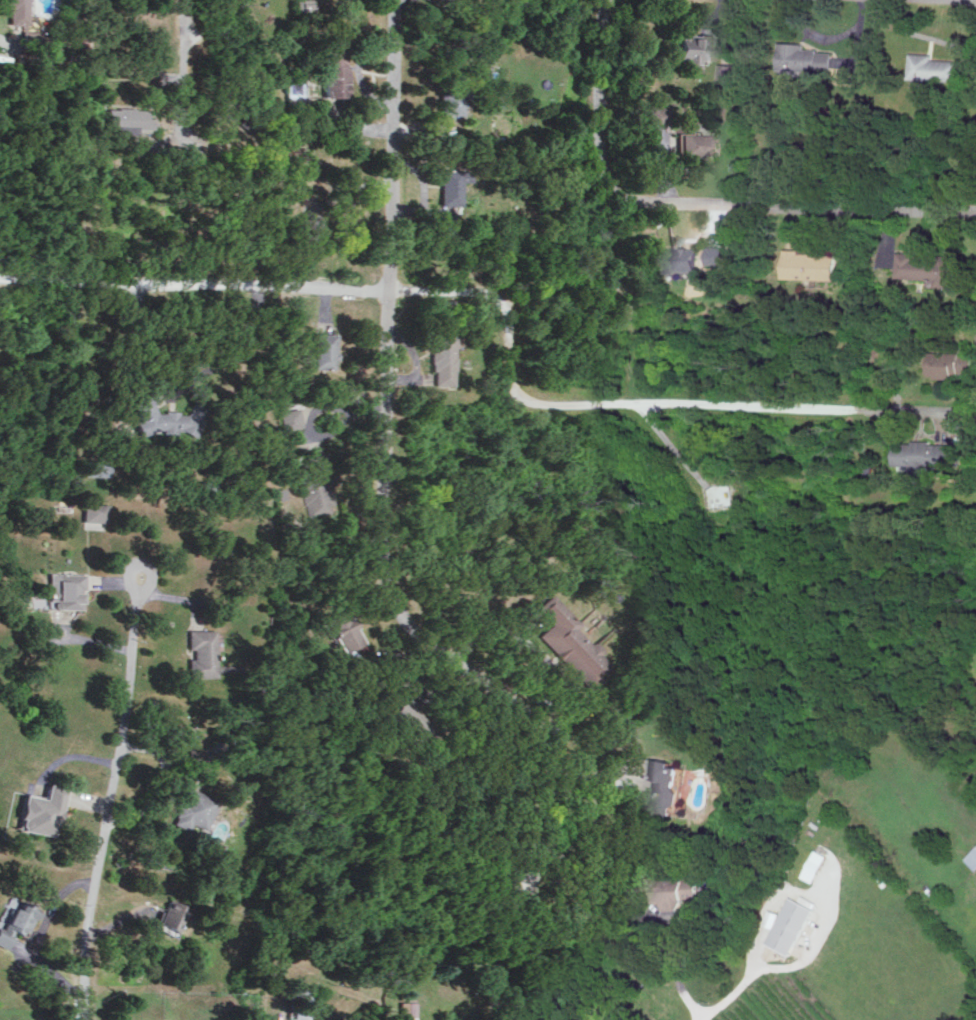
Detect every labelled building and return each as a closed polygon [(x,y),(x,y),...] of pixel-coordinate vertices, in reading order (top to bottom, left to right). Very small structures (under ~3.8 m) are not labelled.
[(6,23),(26,23),(26,0),(6,0),(6,23)] [(313,0),(294,0),(295,10),(314,9),(313,0)] [(714,58),(713,34),(679,35),(679,59),(714,58)] [(835,50),(807,49),(807,42),(782,42),(781,69),(834,70),(835,50)] [(345,49),(321,50),(323,96),(346,95),(345,49)] [(937,53),(914,52),(913,78),(964,80),(965,60),(937,59),(937,53)] [(739,85),(739,64),(720,63),(720,84),(739,85)] [(457,113),(458,98),(464,98),(465,77),(438,76),(437,112),(457,113)] [(235,122),(248,133),(273,103),(250,85),(238,99),(247,107),(235,122)] [(669,105),(646,105),(646,122),(669,123),(669,105)] [(147,108),(106,107),(105,125),(147,126),(147,108)] [(714,156),(715,134),(679,133),(678,155),(714,156)] [(458,203),(459,181),(467,181),(468,169),(437,168),(437,202),(458,203)] [(318,251),(318,217),(299,217),(298,251),(318,251)] [(701,246),(671,246),(671,271),(700,271),(701,246)] [(727,246),(710,246),(710,264),(728,264),(727,246)] [(838,252),(789,251),(788,278),(838,279),(838,252)] [(897,277),(929,278),(929,285),(957,286),(958,257),(917,256),(917,252),(898,251),(897,277)] [(605,289),(614,289),(614,273),(605,273),(605,289)] [(860,320),(871,322),(873,311),(861,309),(860,320)] [(336,333),(315,332),(313,366),(335,367),(336,333)] [(453,334),(432,334),(433,384),(454,384),(453,334)] [(930,376),(975,375),(975,352),(930,353),(930,376)] [(210,409),(194,401),(186,416),(172,408),(156,414),(149,393),(132,399),(140,421),(138,425),(141,435),(159,429),(172,435),(184,431),(196,437),(210,409)] [(281,409),(282,428),(301,427),(300,408),(281,409)] [(954,442),(898,442),(898,464),(914,464),(914,474),(930,474),(930,466),(954,466),(954,442)] [(323,452),(297,456),(306,515),(333,511),(323,452)] [(111,460),(86,459),(86,474),(110,475),(111,460)] [(109,502),(84,502),(84,520),(108,520),(109,502)] [(538,635),(588,689),(599,679),(596,676),(608,665),(596,652),(600,649),(591,639),(587,643),(573,627),(578,623),(550,593),(535,606),(551,623),(538,635)] [(363,641),(347,608),(326,617),(342,651),(363,641)] [(214,628),(188,629),(188,648),(190,648),(191,676),(215,675),(214,628)] [(416,738),(428,720),(398,698),(386,716),(416,738)] [(647,779),(652,779),(651,811),(673,812),(673,806),(679,806),(681,767),(675,767),(675,759),(648,757),(647,779)] [(55,835),(57,823),(61,824),(68,786),(50,783),(47,797),(27,793),(21,828),(55,835)] [(187,829),(190,822),(204,828),(217,799),(187,786),(171,822),(187,829)] [(803,876),(817,882),(828,854),(815,848),(803,876)] [(967,858),(975,867),(975,850),(967,858)] [(631,883),(647,891),(653,878),(637,871),(631,883)] [(666,909),(685,909),(685,898),(700,898),(700,879),(658,878),(657,902),(666,902),(666,909)] [(4,947),(11,930),(22,935),(35,905),(11,895),(4,913),(7,914),(1,928),(0,928),(0,945),(4,947)] [(769,942),(795,954),(818,901),(804,895),(801,900),(792,895),(784,913),(772,908),(766,923),(776,927),(769,942)] [(155,921),(174,931),(186,908),(168,898),(155,921)] [(293,1018),(309,1018),(309,990),(289,990),(289,1010),(293,1010),(293,1018)]
